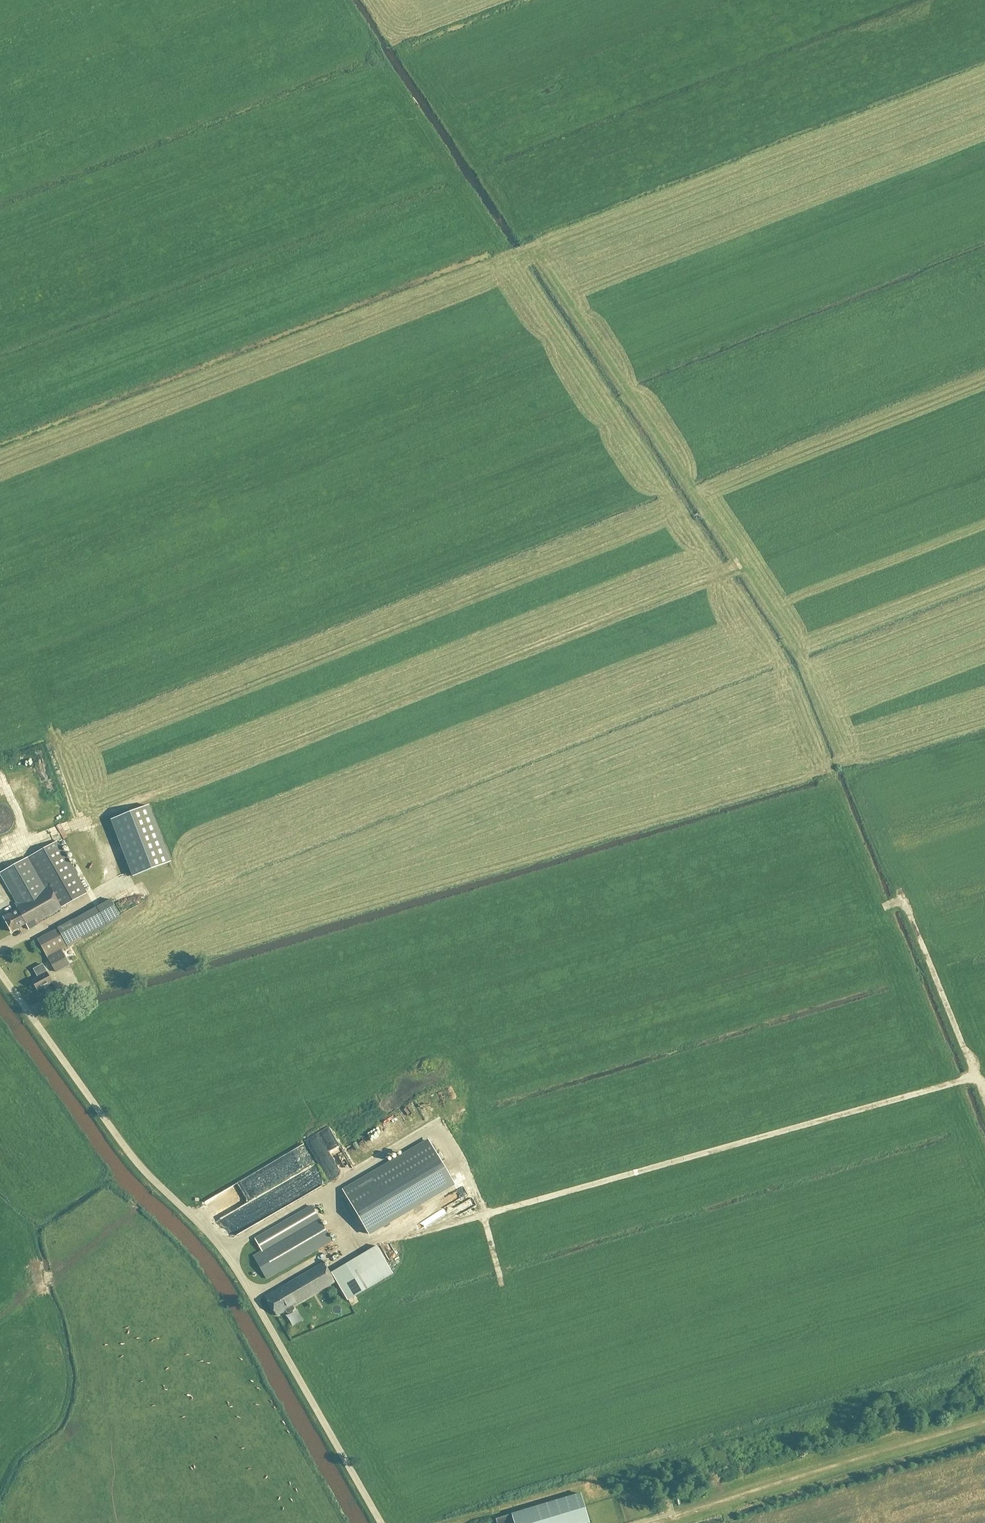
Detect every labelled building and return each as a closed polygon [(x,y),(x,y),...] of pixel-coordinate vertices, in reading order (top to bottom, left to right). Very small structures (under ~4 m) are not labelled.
[(56,797),(39,799),(40,812),(57,810),(56,797)] [(13,821),(13,820),(13,819),(13,817),(12,816),(12,814),(11,813),(10,811),(9,810),(8,809),(6,807),(5,807),(3,806),(2,805),(0,805),(0,835),(1,835),(2,835),(4,834),(6,833),(7,832),(9,831),(10,830),(11,829),(12,827),(12,826),(13,824),(13,823),(13,821)] [(132,877),(170,862),(148,806),(111,821),(132,877)] [(0,875),(16,904),(15,905),(18,910),(3,918),(12,933),(26,925),(29,930),(32,929),(31,926),(62,909),(61,907),(86,892),(60,847),(57,842),(28,859),(0,875)] [(137,896),(126,896),(127,909),(138,909),(137,896)] [(57,929),(37,940),(47,959),(55,972),(69,964),(61,951),(67,948),(67,947),(57,929)] [(37,978),(32,981),(37,991),(52,983),(42,965),(33,970),(37,978)] [(428,1142),(344,1191),(369,1235),(454,1185),(428,1142)] [(280,1176),(229,1201),(235,1213),(285,1188),(280,1176)] [(267,1280),(332,1242),(311,1207),(255,1240),(262,1253),(253,1258),(267,1280)] [(288,1314),(293,1311),(294,1310),(292,1308),(334,1283),(323,1264),(265,1298),(277,1317),(285,1312),(287,1314),(288,1314)] [(495,1520),(496,1522),(588,1522),(580,1494),(512,1515),(495,1520)]
